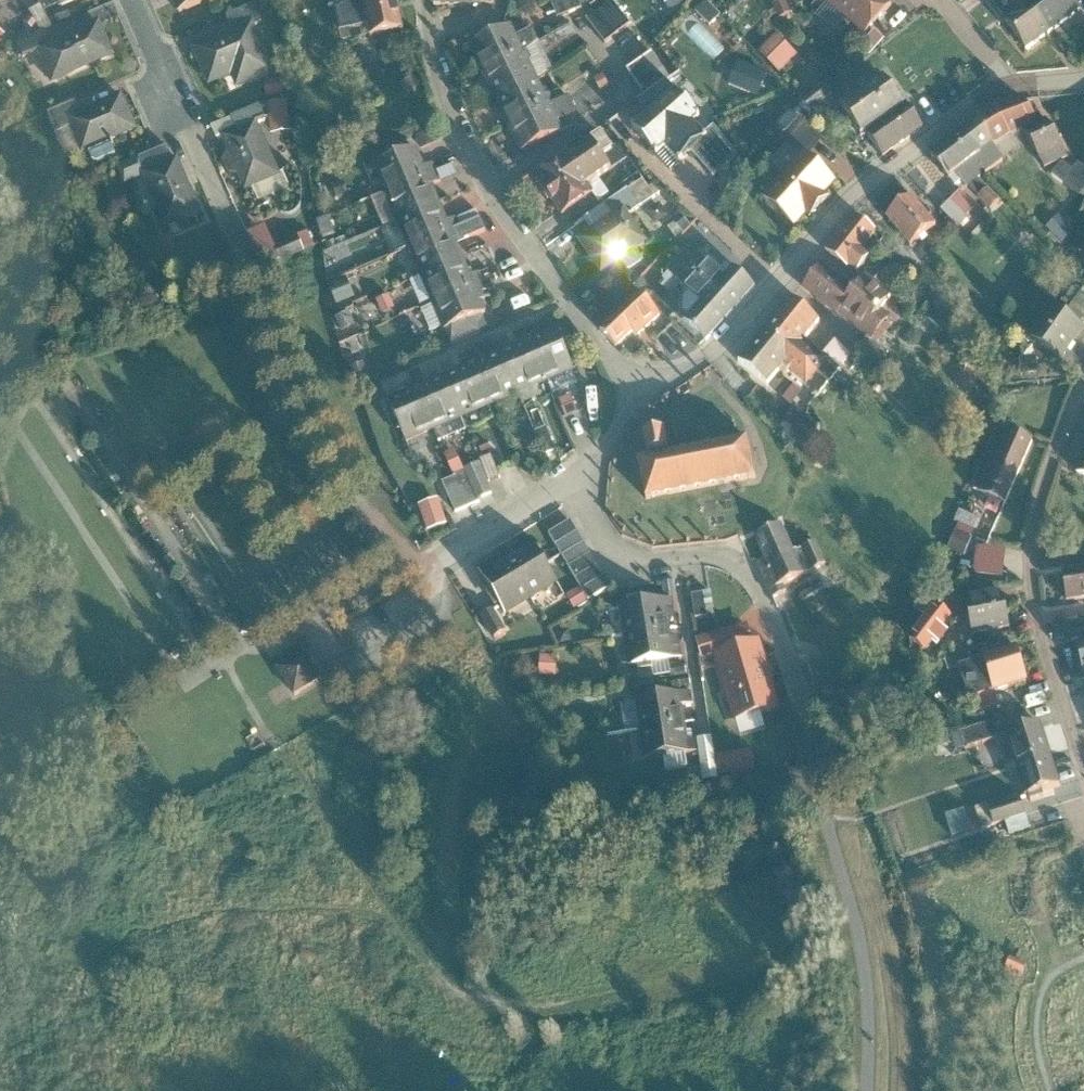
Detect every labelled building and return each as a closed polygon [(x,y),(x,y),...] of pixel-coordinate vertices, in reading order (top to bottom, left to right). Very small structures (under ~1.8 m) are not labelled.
[(182,11),(208,0),(177,0),(182,11)] [(333,4),(340,32),(367,26),(370,39),(402,32),(395,0),(350,0),(333,4)] [(434,9),(435,9),(477,11),(477,3),(495,4),(496,0),(434,0),(434,9)] [(557,18),(582,9),(579,0),(550,0),(557,18)] [(586,18),(605,41),(628,22),(610,0),(609,0),(586,18)] [(894,0),(830,0),(826,4),(867,38),(897,2),(894,0)] [(1026,49),(1055,28),(1035,0),(991,0),(1026,49)] [(1055,28),(1082,9),(1074,0),(1035,0),(1055,28)] [(228,16),(237,33),(256,24),(266,21),(256,4),(228,16)] [(37,51),(51,84),(117,56),(102,21),(51,43),(36,49),(37,51)] [(237,33),(196,50),(211,86),(233,76),(239,89),(277,73),(256,24),(237,33)] [(36,49),(51,43),(46,31),(16,43),(23,57),(37,51),(36,49)] [(474,52),(485,78),(529,58),(517,32),(474,52)] [(758,50),(777,74),(798,58),(779,34),(758,50)] [(652,51),(628,69),(647,95),(671,77),(652,51)] [(485,78),(496,101),(540,82),(529,58),(485,78)] [(888,80),(845,112),(865,139),(868,137),(908,107),(888,80)] [(496,101),(508,128),(552,108),(540,82),(496,101)] [(634,127),(632,129),(634,131),(634,130),(644,141),(650,148),(655,154),(657,156),(659,154),(658,154),(666,148),(678,161),(678,162),(680,164),(682,162),(691,153),(707,139),(704,136),(693,123),(698,119),(700,118),(698,116),(677,92),(675,90),(649,114),(634,127)] [(81,113),(69,118),(72,126),(83,153),(139,131),(125,95),(81,113)] [(997,106),(978,120),(997,145),(1012,135),(1024,133),(1041,160),(1064,151),(1049,121),(1039,125),(1022,99),(997,106)] [(292,100),(271,101),(272,131),(294,130),(292,100)] [(69,118),(81,113),(76,102),(48,114),(56,134),(72,126),(69,118)] [(235,117),(240,129),(260,120),(269,117),(262,104),(235,117)] [(911,106),(908,107),(868,137),(884,157),(926,127),(911,106)] [(552,108),(508,128),(520,153),(564,133),(552,108)] [(283,176),(260,120),(240,129),(225,135),(249,190),(283,176)] [(978,120),(932,156),(951,181),(958,176),(968,188),(1005,160),(995,147),(997,145),(978,120)] [(591,140),(535,177),(562,216),(596,193),(589,184),(610,169),(591,140)] [(127,185),(146,178),(144,173),(175,160),(169,147),(120,168),(127,185)] [(374,170),(386,198),(429,180),(417,152),(374,170)] [(1081,196),(1083,192),(1083,169),(1068,155),(1053,172),(1081,196)] [(803,156),(764,198),(795,227),(835,185),(803,156)] [(204,216),(180,158),(175,160),(144,173),(146,178),(168,231),(204,216)] [(386,198),(397,223),(440,204),(429,180),(386,198)] [(607,207),(616,218),(626,211),(630,216),(641,208),(630,192),(607,207)] [(960,192),(951,201),(966,216),(975,208),(960,192)] [(914,198),(889,218),(912,247),(937,227),(914,198)] [(966,216),(951,201),(941,211),(955,226),(966,216)] [(397,223),(409,250),(452,232),(440,204),(397,223)] [(616,218),(579,243),(602,275),(648,243),(630,216),(626,211),(616,218)] [(339,215),(321,220),(327,239),(345,234),(339,215)] [(878,234),(858,218),(829,253),(857,276),(873,257),(865,250),(878,234)] [(452,232),(409,250),(423,282),(465,264),(452,232)] [(297,236),(256,253),(263,271),(304,254),(297,236)] [(709,341),(755,287),(732,267),(724,276),(700,257),(677,284),(701,304),(686,321),(709,341)] [(465,264),(423,282),(434,309),(477,290),(465,264)] [(820,267),(803,290),(874,343),(891,320),(882,312),(894,297),(868,278),(856,295),(820,267)] [(347,278),(329,284),(336,305),(355,298),(347,278)] [(477,290),(434,309),(445,334),(488,315),(477,290)] [(600,330),(616,349),(633,333),(637,338),(662,317),(640,294),(600,330)] [(792,299),(766,330),(821,374),(830,362),(806,343),(821,322),(792,299)] [(1083,330),(1083,327),(1051,305),(1030,337),(1064,360),(1083,330)] [(343,329),(356,323),(350,311),(337,317),(343,329)] [(528,342),(546,384),(574,373),(555,330),(528,342)] [(821,374),(766,330),(740,363),(769,386),(784,367),(808,389),(821,374)] [(500,354),(518,397),(546,384),(528,342),(500,354)] [(471,366),(490,409),(518,397),(500,354),(471,366)] [(444,378),(462,421),(490,409),(471,366),(444,378)] [(444,378),(416,391),(434,433),(462,421),(444,378)] [(786,380),(774,393),(789,408),(802,395),(786,380)] [(409,444),(434,433),(416,391),(391,401),(409,444)] [(798,408),(785,420),(803,438),(815,426),(798,408)] [(1007,503),(1034,441),(997,425),(970,487),(1007,503)] [(548,428),(535,434),(545,455),(558,449),(548,428)] [(665,433),(644,437),(649,458),(669,454),(665,433)] [(750,439),(640,461),(648,501),(758,479),(750,439)] [(491,482),(502,477),(494,456),(464,468),(459,455),(448,459),(455,478),(444,482),(455,511),(496,495),(491,482)] [(419,504),(428,531),(449,524),(440,497),(419,504)] [(551,534),(557,544),(578,532),(572,523),(551,534)] [(960,523),(947,547),(963,555),(976,531),(960,523)] [(795,553),(781,525),(756,536),(765,560),(758,563),(778,611),(792,604),(783,584),(827,564),(816,542),(795,553)] [(557,544),(563,555),(584,543),(578,532),(557,544)] [(563,555),(570,567),(591,555),(584,543),(563,555)] [(533,545),(509,560),(533,601),(558,586),(533,545)] [(1006,550),(977,546),(974,574),(1002,578),(1006,550)] [(570,567),(576,578),(597,567),(591,555),(570,567)] [(533,601),(509,560),(481,576),(506,617),(533,601)] [(576,578),(583,589),(604,578),(597,567),(576,578)] [(1064,575),(1067,603),(1083,601),(1083,572),(1064,575)] [(604,578),(583,589),(589,600),(610,589),(604,578)] [(589,600),(583,589),(571,596),(577,607),(589,600)] [(708,593),(694,595),(697,618),(712,616),(708,593)] [(1007,597),(968,604),(974,638),(1013,631),(1007,597)] [(619,608),(624,635),(669,626),(664,599),(619,608)] [(910,633),(907,637),(926,652),(934,642),(939,646),(950,632),(945,628),(953,619),(934,605),(929,611),(923,606),(905,629),(910,633)] [(506,630),(496,609),(481,616),(492,637),(506,630)] [(669,626),(624,635),(630,662),(675,653),(669,626)] [(569,629),(559,630),(561,643),(571,642),(569,629)] [(780,708),(760,641),(715,655),(735,722),(780,708)] [(1018,651),(961,668),(972,703),(996,696),(1029,685),(1018,651)] [(325,682),(308,654),(283,669),(300,697),(325,682)] [(556,656),(541,656),(541,675),(556,675),(556,656)] [(817,665),(803,670),(809,686),(823,681),(817,665)] [(633,701),(638,730),(686,722),(681,693),(633,701)] [(999,708),(996,696),(972,703),(974,715),(999,708)] [(686,722),(638,730),(643,761),(691,753),(686,722)] [(997,722),(960,734),(965,751),(1003,739),(997,722)] [(1006,736),(1016,767),(1052,756),(1041,724),(1006,736)] [(720,777),(714,736),(700,738),(705,779),(720,777)] [(752,749),(720,753),(723,774),(755,770),(752,749)] [(1052,756),(1016,767),(1027,800),(1062,788),(1052,756)] [(989,812),(995,828),(1027,817),(1022,801),(989,812)] [(962,810),(945,815),(951,838),(969,832),(962,810)]
